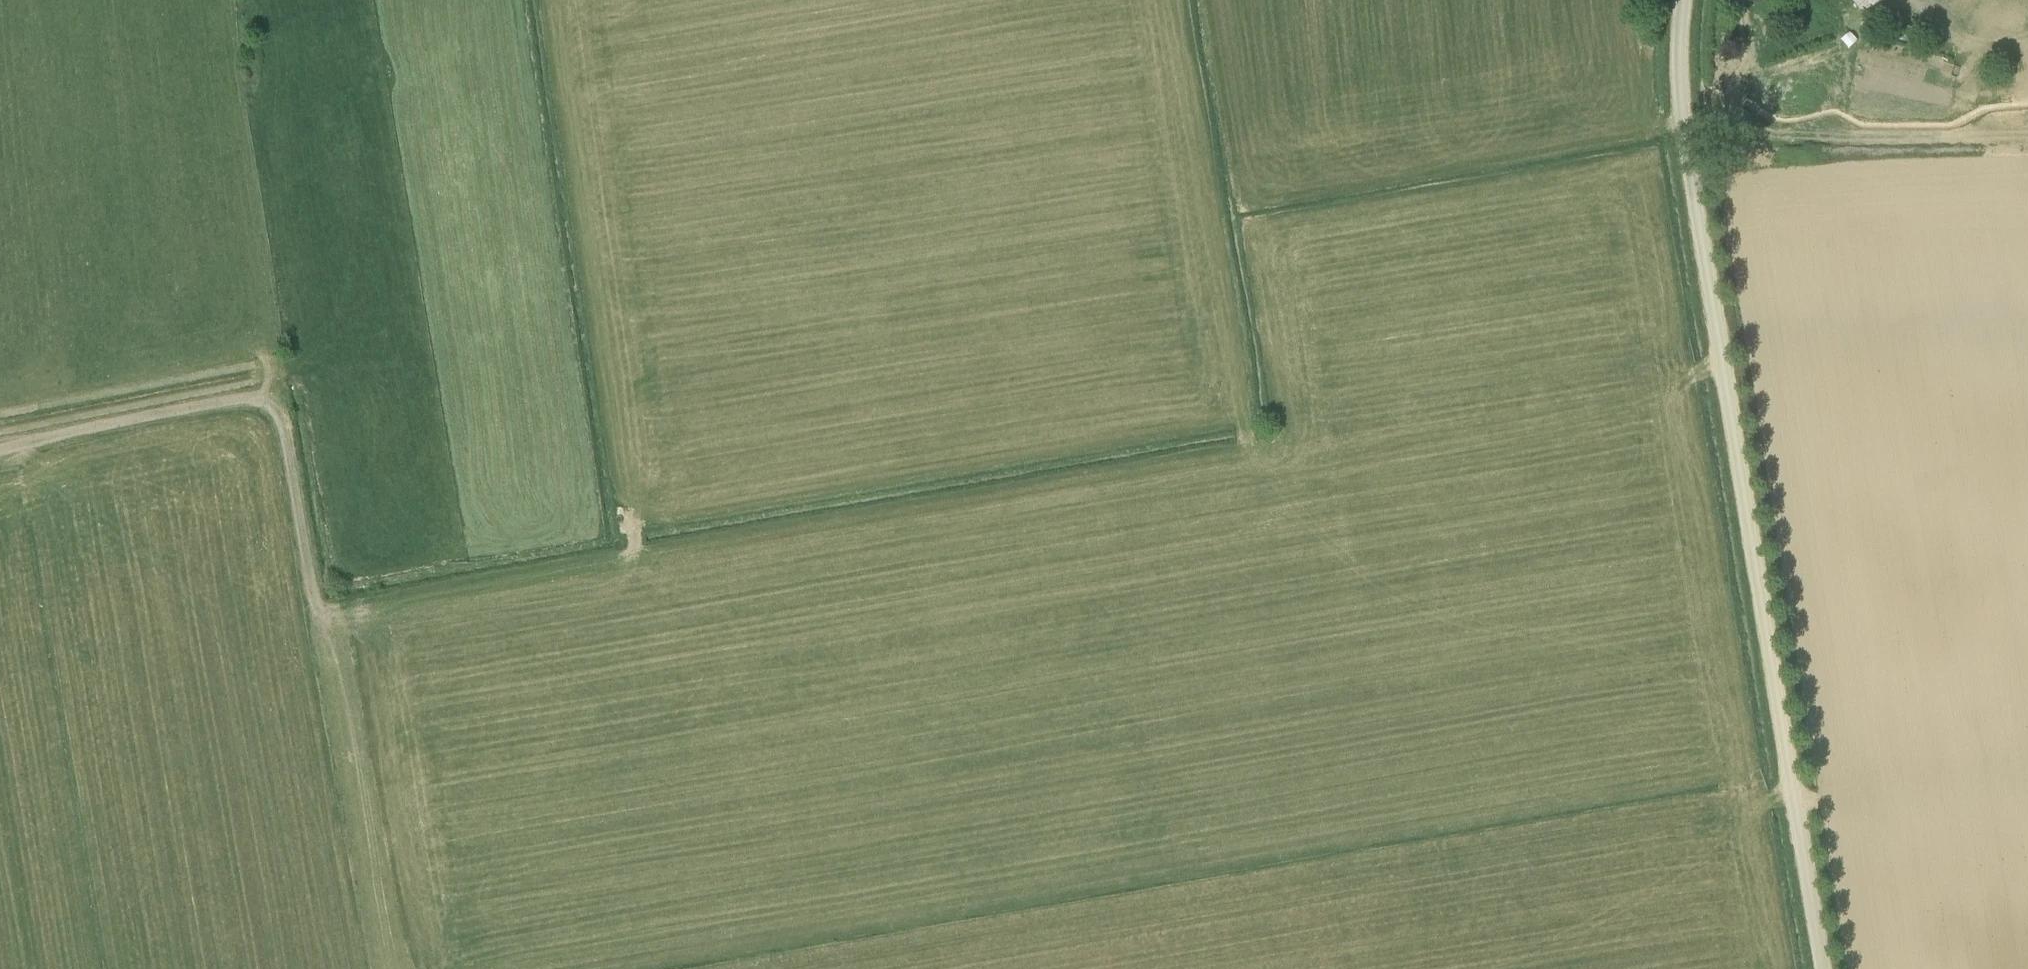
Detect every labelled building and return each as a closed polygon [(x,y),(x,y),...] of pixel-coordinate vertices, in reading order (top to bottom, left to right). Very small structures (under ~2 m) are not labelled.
[(1883,0),(1852,0),(1863,15),(1883,0)]
